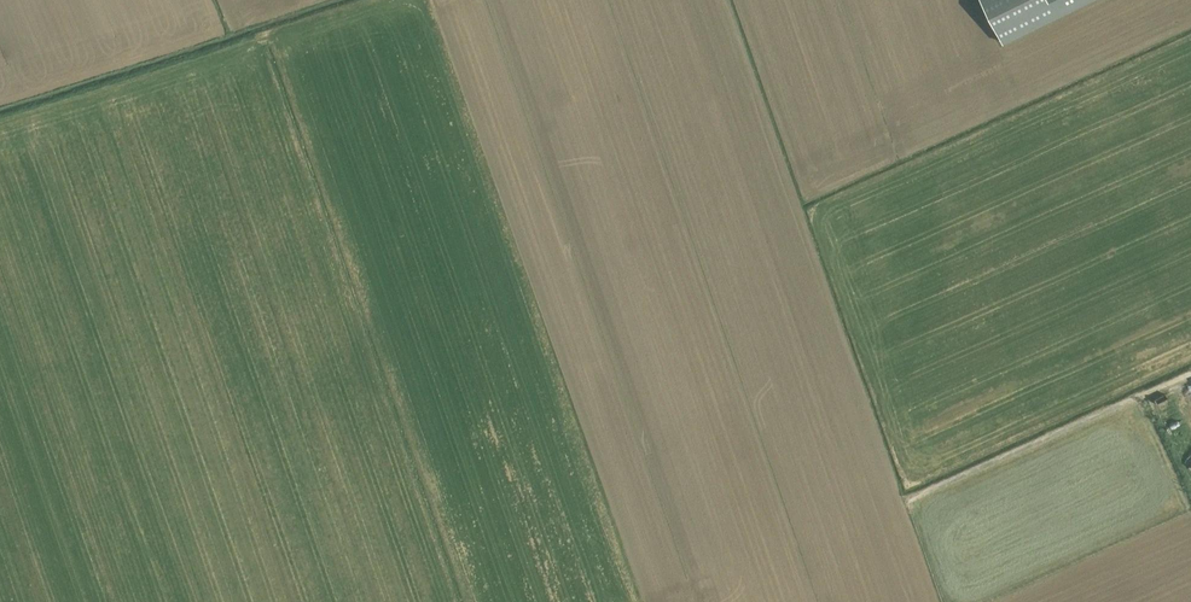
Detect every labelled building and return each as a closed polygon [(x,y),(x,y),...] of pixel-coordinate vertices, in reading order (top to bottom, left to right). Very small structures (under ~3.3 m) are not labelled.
[(1049,0),(982,0),(1004,44),(1058,17),(1049,0)] [(1058,17),(1093,0),(1049,0),(1058,17)]
